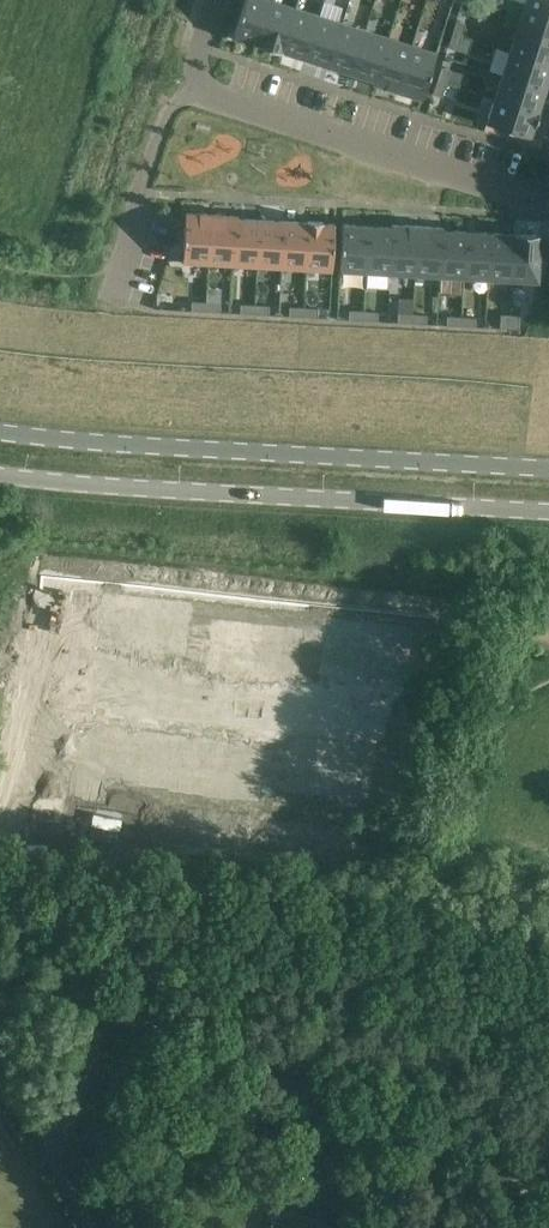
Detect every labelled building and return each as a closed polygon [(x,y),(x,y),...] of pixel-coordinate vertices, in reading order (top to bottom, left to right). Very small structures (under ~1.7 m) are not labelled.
[(272,0),(271,0),(245,0),(233,36),(257,44),(258,44),(272,0)] [(281,51),(295,8),(272,0),(258,44),(257,44),(257,45),(282,53),(282,52),(281,51)] [(524,6),(548,14),(548,0),(526,0),(524,6)] [(524,6),(516,29),(548,39),(548,14),(524,6)] [(305,59),(318,15),(295,8),(281,51),(282,52),(305,59)] [(328,66),(342,23),(318,15),(305,59),(328,66)] [(461,37),(466,23),(456,20),(452,34),(461,37)] [(351,74),(365,30),(342,23),(328,66),(351,74)] [(548,65),(548,39),(516,29),(509,52),(548,65)] [(374,81),(388,37),(365,30),(351,74),(373,81),(374,81)] [(457,51),(461,37),(452,34),(447,48),(457,51)] [(397,91),(412,45),(388,37),(374,81),(373,81),(372,84),(397,91)] [(421,99),(436,53),(412,45),(397,91),(421,99)] [(509,52),(501,75),(545,89),(548,77),(548,65),(509,52)] [(446,83),(451,70),(441,67),(437,80),(446,83)] [(538,111),(545,89),(501,75),(494,99),(538,113),(538,111)] [(442,97),(446,83),(437,80),(432,94),(442,97)] [(538,113),(494,99),(486,123),(530,137),(533,126),(535,127),(539,112),(538,111),(538,113)] [(208,263),(211,214),(185,213),(183,262),(208,263)] [(233,265),(236,219),(236,216),(211,214),(208,263),(233,265)] [(257,266),(260,220),(236,219),(233,265),(257,266)] [(282,267),(284,221),(260,220),(257,266),(282,267)] [(306,269),(309,223),(307,223),(284,221),(282,267),(306,269)] [(331,270),(334,224),(322,224),(323,222),(307,221),(307,223),(309,223),(306,269),(331,270)] [(365,272),(368,226),(342,225),(340,271),(365,272)] [(414,275),(417,226),(391,225),(391,227),(392,228),(390,273),(414,275)] [(390,273),(392,228),(391,227),(368,226),(365,272),(390,273)] [(439,276),(441,230),(442,230),(443,228),(417,226),(414,275),(439,276)] [(463,278),(466,232),(442,230),(441,230),(439,276),(463,278)] [(488,279),(490,233),(466,232),(463,278),(488,279)] [(512,280),(515,234),(513,234),(490,233),(488,279),(512,280)] [(538,282),(540,235),(513,233),(513,234),(515,234),(512,280),(538,282)] [(205,312),(206,302),(191,301),(191,311),(205,312)] [(220,312),(220,303),(206,302),(205,312),(220,312)] [(254,314),(255,305),(240,304),(240,314),(254,314)] [(268,315),(269,305),(255,305),(254,314),(268,315)] [(303,317),(303,307),(289,307),(289,316),(303,317)] [(317,318),(318,308),(303,307),(303,317),(317,318)] [(363,321),(363,311),(349,310),(348,320),(363,321)] [(377,321),(378,312),(363,311),(363,321),(377,321)] [(412,323),(412,314),(398,313),(397,323),(412,323)] [(426,324),(426,314),(412,314),(412,323),(426,324)] [(509,329),(510,315),(500,314),(500,328),(509,329)] [(519,329),(519,315),(510,315),(509,329),(519,329)] [(460,326),(461,317),(447,316),(446,325),(460,326)] [(475,327),(475,317),(461,317),(460,326),(475,327)] [(106,597),(101,648),(122,650),(122,647),(127,602),(127,599),(106,597)] [(127,602),(122,647),(142,649),(147,604),(127,602)] [(167,606),(162,654),(182,656),(187,605),(166,603),(166,606),(167,606)] [(142,649),(141,656),(162,659),(162,654),(167,606),(166,606),(147,604),(142,649)] [(329,620),(323,671),(343,674),(349,625),(350,623),(329,620)] [(216,623),(211,674),(231,676),(237,628),(237,625),(216,623)] [(343,674),(343,678),(363,680),(364,672),(369,628),(349,625),(343,674)] [(384,674),(383,678),(404,680),(410,629),(389,627),(388,630),(384,674)] [(231,676),(230,680),(251,682),(252,675),(256,630),(237,628),(231,676)] [(369,628),(364,672),(384,674),(388,630),(369,628)] [(271,677),(271,680),(292,683),(297,632),(276,629),(276,632),(271,677)] [(256,630),(252,675),(271,677),(276,632),(256,630)] [(78,744),(72,796),(96,793),(98,769),(116,771),(117,771),(121,735),(122,727),(110,726),(101,725),(78,744)] [(312,738),(308,786),(328,788),(333,743),(334,736),(313,734),(312,738)] [(116,771),(116,775),(136,777),(140,737),(121,735),(117,771),(116,771)] [(141,735),(136,777),(135,783),(174,787),(174,786),(175,786),(176,786),(179,756),(181,739),(141,735)] [(200,740),(196,788),(215,790),(220,745),(221,738),(200,736),(200,740)] [(293,736),(287,787),(308,789),(308,786),(312,738),(293,736)] [(175,786),(174,789),(195,791),(196,788),(200,740),(181,738),(179,756),(176,786),(175,786)] [(347,790),(347,793),(368,795),(374,744),(353,742),(352,745),(353,745),(348,790),(347,790)] [(333,743),(328,788),(347,790),(348,790),(353,745),(352,745),(333,743)] [(235,792),(234,795),(255,797),(261,746),(240,744),(239,747),(235,792)] [(220,745),(215,790),(235,792),(239,747),(220,745)]
